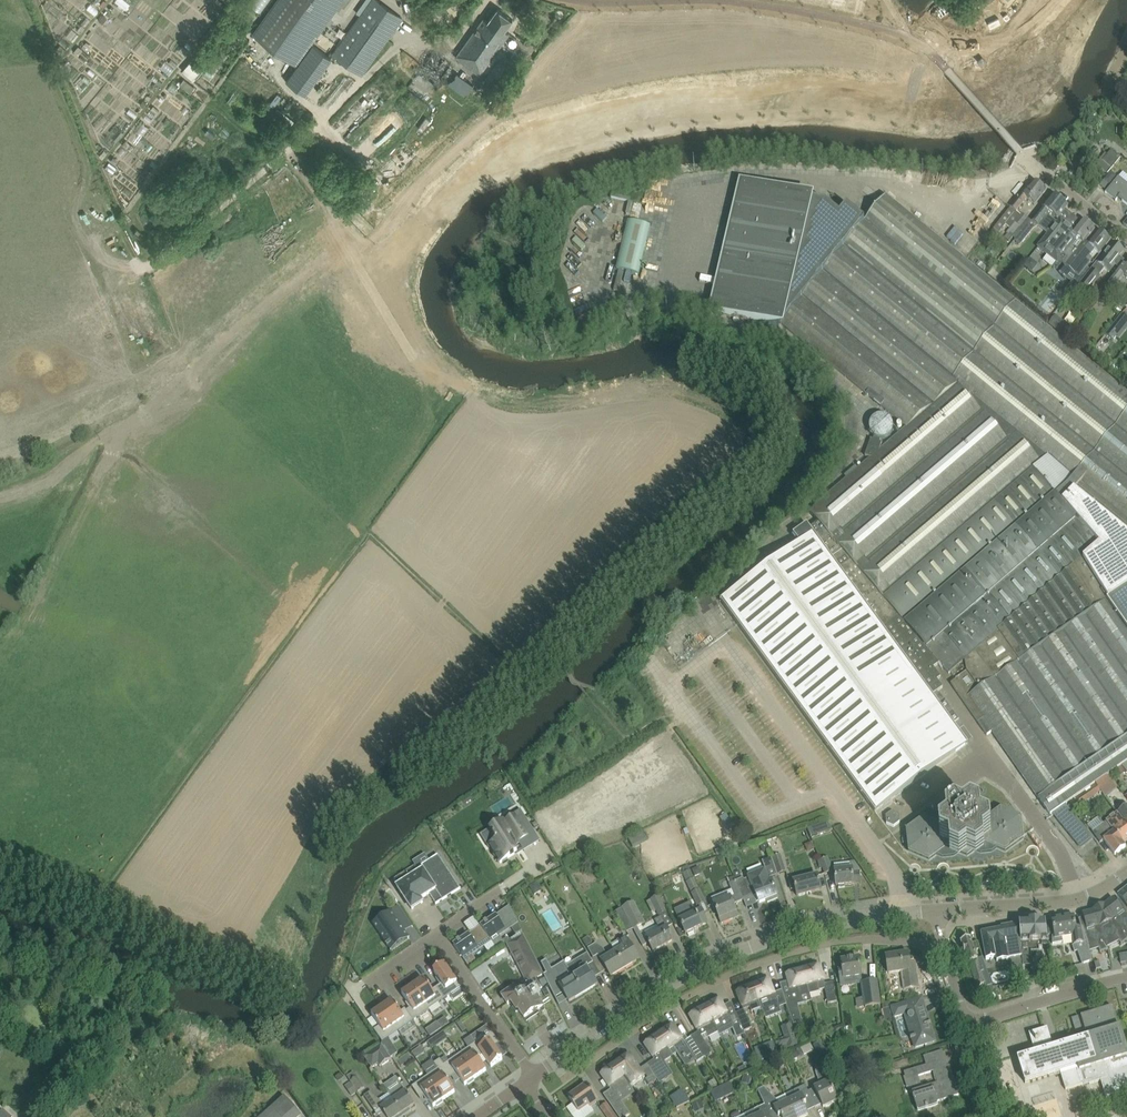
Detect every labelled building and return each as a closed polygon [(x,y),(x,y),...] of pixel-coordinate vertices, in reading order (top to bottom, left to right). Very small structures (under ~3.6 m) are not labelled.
[(252,5),(261,12),(269,0),(255,0),(252,5)] [(253,35),(296,65),(334,11),(338,15),(349,0),(278,0),(253,35)] [(333,54),(362,75),(396,27),(402,18),(379,2),(377,0),(365,0),(356,12),(361,15),(333,54)] [(477,27),(455,57),(479,74),(503,42),(509,33),(505,30),(513,19),(498,8),(488,21),(484,18),(477,27)] [(451,62),(444,58),(433,50),(423,64),(424,64),(442,77),(449,67),(452,63),(451,62)] [(193,80),(202,69),(192,61),(183,71),(193,80)] [(1096,164),(1108,174),(1121,158),(1111,150),(1107,155),(1105,153),(1096,164)] [(1111,172),(1104,180),(1110,185),(1117,176),(1111,172)] [(1118,177),(1105,193),(1106,193),(1116,200),(1115,201),(1116,201),(1117,199),(1118,199),(1120,197),(1123,200),(1122,201),(1126,205),(1126,184),(1118,177)] [(1011,207),(1017,212),(1024,203),(1027,199),(1034,205),(1039,199),(1046,190),(1035,181),(1029,188),(1028,186),(1011,207)] [(814,198),(761,185),(730,316),(783,328),(784,326),(826,361),(846,378),(907,427),(879,451),(882,443),(880,442),(880,440),(881,439),(883,439),(885,439),(886,438),(888,437),(890,436),(891,435),(892,433),(893,431),(893,429),(893,427),(893,426),(893,424),(892,422),(891,420),(889,418),(888,417),(887,417),(886,416),(884,416),(883,416),(880,416),(878,416),(877,417),(875,417),(874,418),(872,420),(871,421),(871,423),(870,425),(870,426),(870,429),(870,430),(871,432),(872,435),(873,436),(874,437),(872,440),(871,440),(865,456),(872,458),(871,459),(858,469),(855,466),(844,475),(847,479),(834,489),(826,497),(818,503),(811,513),(819,522),(810,528),(807,524),(794,534),(800,543),(730,595),(721,601),(875,812),(956,753),(968,744),(967,743),(958,731),(963,728),(964,727),(953,712),(939,692),(938,693),(937,691),(943,687),(937,680),(941,677),(934,667),(940,663),(949,673),(951,672),(953,676),(966,667),(967,671),(955,679),(956,680),(951,684),(978,722),(987,735),(992,732),(1038,799),(1039,798),(1050,815),(1052,814),(1065,804),(1084,791),(1095,783),(1108,774),(1114,770),(1122,765),(1126,762),(1126,392),(893,200),(886,195),(883,199),(865,220),(860,216),(859,217),(852,210),(847,207),(839,215),(825,204),(814,201),(814,198)] [(630,198),(611,194),(610,198),(628,202),(625,214),(629,215),(632,202),(629,201),(630,198)] [(1046,203),(1032,221),(1038,226),(1045,218),(1054,226),(1059,220),(1057,219),(1061,215),(1066,209),(1068,206),(1067,206),(1053,195),(1046,203)] [(1011,207),(994,228),(1000,233),(1006,225),(1010,228),(1021,215),(1017,212),(1011,207)] [(1013,236),(1028,218),(1022,214),(1021,215),(1010,228),(1007,232),(1008,233),(1005,237),(1009,241),(1013,237),(1013,236)] [(1054,226),(1038,247),(1058,262),(1059,262),(1063,256),(1069,260),(1070,261),(1076,253),(1084,244),(1085,242),(1094,229),(1095,229),(1083,220),(1081,222),(1076,228),(1072,234),(1067,240),(1065,239),(1072,231),(1066,226),(1067,224),(1060,219),(1059,220),(1054,226)] [(1033,230),(1028,226),(1027,225),(1016,239),(1016,240),(1014,241),(1020,246),(1033,230)] [(955,227),(946,237),(954,244),(963,234),(955,227)] [(1063,256),(1059,262),(1064,266),(1079,278),(1091,262),(1087,259),(1094,250),(1100,255),(1104,249),(1111,240),(1099,231),(1098,231),(1098,232),(1094,229),(1085,242),(1084,244),(1076,253),(1070,261),(1069,260),(1063,256)] [(1083,281),(1080,284),(1089,291),(1101,276),(1099,275),(1104,268),(1109,273),(1115,265),(1113,264),(1117,259),(1119,256),(1124,250),(1115,243),(1108,252),(1098,263),(1097,262),(1092,269),(1083,281)] [(987,268),(986,267),(979,261),(976,264),(984,271),(987,268)] [(1126,266),(1123,264),(1119,269),(1116,273),(1108,283),(1101,291),(1102,291),(1101,294),(1105,298),(1107,295),(1114,288),(1123,275),(1126,278),(1126,264),(1126,266)] [(1064,266),(1059,273),(1071,283),(1064,293),(1069,297),(1080,284),(1083,281),(1079,278),(1064,266)] [(1105,335),(1113,341),(1126,322),(1126,318),(1122,314),(1105,335)] [(1056,315),(1048,324),(1064,337),(1071,328),(1056,315)] [(1095,349),(1090,355),(1095,360),(1100,353),(1095,349)] [(1122,765),(1114,770),(1119,776),(1126,771),(1122,765)] [(1117,785),(1108,774),(1095,783),(1104,794),(1117,785)] [(1087,801),(1096,795),(1092,789),(1083,795),(1087,801)] [(1074,810),(1087,801),(1083,795),(1070,804),(1074,810)] [(1117,813),(1124,821),(1125,821),(1126,824),(1126,806),(1117,813)] [(906,830),(908,852),(929,861),(947,848),(967,857),(985,844),(1006,853),(1024,839),(1021,817),(1001,808),(983,821),(962,812),(944,825),(924,816),(906,830)] [(899,814),(892,811),(886,816),(887,823),(894,827),(900,822),(899,814)] [(1106,821),(1123,843),(1126,840),(1126,824),(1125,821),(1124,821),(1117,813),(1111,818),(1106,821)] [(496,840),(489,845),(490,848),(500,863),(515,854),(518,852),(513,846),(535,832),(524,814),(517,818),(515,815),(506,820),(511,830),(508,831),(503,823),(491,830),(495,836),(493,837),(496,840)] [(1100,842),(1103,839),(1115,855),(1126,847),(1123,843),(1106,821),(1092,832),(1100,842)] [(825,831),(829,829),(827,822),(823,824),(808,829),(811,837),(826,831),(825,831)] [(649,841),(643,830),(628,838),(634,849),(649,841)] [(763,853),(769,851),(766,842),(760,845),(763,853)] [(404,874),(395,879),(399,885),(397,887),(410,906),(429,894),(436,903),(435,904),(436,904),(461,888),(460,888),(438,854),(417,868),(417,869),(421,866),(423,870),(408,880),(404,874)] [(781,854),(772,857),(778,874),(786,871),(781,854)] [(821,860),(820,860),(825,874),(832,871),(827,857),(827,858),(821,860)] [(835,870),(835,875),(836,886),(854,884),(854,881),(861,880),(860,872),(862,872),(862,871),(855,862),(851,862),(851,869),(835,870)] [(705,902),(699,890),(700,889),(691,870),(690,870),(688,866),(683,869),(685,873),(683,874),(687,881),(686,882),(692,893),(698,905),(705,902)] [(695,876),(702,874),(699,867),(692,870),(695,876)] [(777,875),(775,868),(766,872),(765,870),(747,877),(748,878),(744,880),(743,877),(736,881),(744,900),(751,897),(751,896),(756,894),(759,902),(765,900),(765,901),(777,896),(777,895),(773,885),(772,881),(771,880),(770,880),(769,878),(777,875)] [(739,871),(733,873),(735,879),(741,876),(739,871)] [(793,882),(794,885),(797,896),(821,890),(818,875),(793,882)] [(721,894),(711,898),(714,904),(718,913),(722,923),(733,919),(731,914),(736,912),(733,904),(744,900),(736,881),(731,883),(729,883),(732,889),(734,895),(723,899),(721,894)] [(534,895),(541,891),(536,883),(529,886),(534,895)] [(1118,894),(1126,906),(1126,887),(1118,894)] [(667,911),(658,895),(650,900),(659,915),(667,911)] [(1104,904),(1117,927),(1126,940),(1126,909),(1121,901),(1117,903),(1113,898),(1105,904),(1104,904)] [(637,927),(644,923),(633,902),(622,908),(633,929),(643,946),(649,943),(646,939),(644,940),(637,927)] [(1090,911),(1098,925),(1107,950),(1108,950),(1105,941),(1115,936),(1121,945),(1126,940),(1117,927),(1104,904),(1092,910),(1092,911),(1090,911)] [(409,938),(403,930),(411,925),(412,927),(413,927),(398,906),(398,907),(387,915),(388,918),(381,923),(387,932),(381,936),(391,951),(391,950),(409,938)] [(481,926),(491,940),(497,949),(505,944),(498,934),(517,922),(509,906),(481,926)] [(627,932),(633,929),(622,908),(616,911),(627,932)] [(708,923),(703,913),(702,910),(696,913),(696,912),(688,916),(685,909),(676,914),(679,920),(686,934),(702,926),(708,923)] [(1084,920),(1079,922),(1081,927),(1089,952),(1090,951),(1089,949),(1090,949),(1089,945),(1097,943),(1100,952),(1107,950),(1098,925),(1090,911),(1082,914),(1084,920)] [(1074,916),(1051,920),(1053,931),(1054,933),(1053,934),(1052,944),(1063,942),(1062,938),(1072,936),(1074,945),(1072,946),(1074,952),(1078,951),(1082,964),(1092,961),(1089,952),(1081,927),(1076,928),(1076,927),(1074,916)] [(668,931),(665,925),(661,917),(655,920),(659,928),(661,931),(646,939),(649,943),(653,952),(674,940),(668,931)] [(1019,940),(1022,957),(1023,966),(1030,966),(1032,966),(1032,964),(1030,952),(1039,952),(1039,947),(1042,947),(1042,944),(1048,944),(1046,934),(1046,926),(1045,921),(1020,922),(1020,940),(1019,940)] [(1017,924),(1003,927),(1003,937),(1007,960),(1022,957),(1019,940),(1018,934),(1017,924)] [(491,940),(481,926),(454,945),(469,967),(477,962),(471,953),(491,940)] [(1002,929),(981,933),(986,959),(996,957),(997,961),(1007,960),(1003,937),(1003,927),(1001,927),(1002,929)] [(536,977),(542,974),(523,935),(507,943),(527,982),(529,987),(519,994),(516,990),(514,988),(505,994),(502,996),(508,1004),(510,1003),(516,1012),(519,1010),(527,1022),(527,1021),(525,1018),(537,1010),(539,1013),(545,1009),(534,992),(542,987),(536,977)] [(639,959),(625,936),(617,940),(618,940),(611,945),(616,953),(625,968),(639,959)] [(588,937),(582,940),(586,947),(592,943),(588,937)] [(983,958),(977,960),(971,938),(961,941),(968,962),(969,962),(977,985),(984,983),(986,987),(991,985),(993,985),(992,985),(983,958)] [(594,958),(591,959),(599,972),(605,968),(611,977),(625,968),(616,953),(608,957),(603,948),(596,944),(588,948),(594,958)] [(904,989),(907,988),(918,987),(915,962),(910,963),(908,954),(886,957),(889,973),(901,972),(904,989)] [(588,962),(584,955),(574,961),(576,965),(569,969),(574,978),(583,993),(597,985),(592,976),(599,972),(591,959),(588,962)] [(862,977),(861,970),(859,959),(841,961),(843,970),(839,971),(840,980),(841,986),(853,985),(854,984),(854,982),(862,980),(862,977)] [(546,960),(541,963),(546,973),(544,975),(555,996),(554,994),(561,989),(569,1002),(583,993),(574,978),(569,969),(564,961),(552,969),(546,960)] [(1048,973),(1045,961),(1032,964),(1032,966),(1030,966),(1032,976),(1048,973)] [(445,964),(434,971),(442,983),(436,987),(444,999),(461,987),(445,964)] [(828,1003),(837,1001),(833,982),(825,984),(824,981),(820,966),(803,970),(810,994),(820,991),(819,990),(825,989),(828,1003)] [(796,998),(809,994),(803,970),(786,974),(789,985),(790,990),(791,993),(784,995),(790,1015),(793,1024),(802,1022),(798,1005),(796,998)] [(423,978),(412,986),(429,1011),(430,1010),(429,1009),(444,999),(436,987),(432,990),(423,978)] [(753,986),(763,1011),(779,1005),(769,980),(753,986)] [(865,1007),(880,1005),(877,981),(862,983),(864,998),(865,1007)] [(404,992),(402,993),(410,1005),(405,1009),(413,1020),(419,1017),(419,1018),(429,1011),(429,1010),(425,1004),(412,986),(410,988),(409,987),(403,990),(404,992)] [(761,1007),(753,986),(737,992),(743,1010),(736,1013),(744,1031),(752,1028),(744,1010),(750,1007),(752,1011),(761,1007)] [(744,1031),(736,1013),(729,1016),(728,1013),(721,999),(705,1008),(718,1032),(720,1035),(733,1028),(736,1035),(744,1031)] [(413,1020),(405,1009),(400,1012),(392,1000),(382,1007),(398,1031),(413,1020)] [(915,1047),(923,1045),(934,1042),(931,1032),(932,1031),(930,1025),(931,1025),(931,1023),(930,1023),(928,1017),(926,1017),(923,1007),(912,1011),(909,1002),(892,1007),(895,1017),(905,1014),(915,1047)] [(1084,1084),(1083,1083),(1088,1081),(1089,1084),(1100,1081),(1105,1097),(1121,1092),(1123,1097),(1126,1096),(1126,1059),(1126,1057),(1126,1053),(1120,1028),(1118,1028),(1111,1006),(1080,1015),(1087,1037),(1053,1048),(1047,1028),(1029,1033),(1035,1053),(1018,1059),(1025,1083),(1060,1072),(1066,1090),(1084,1084)] [(398,1031),(382,1007),(371,1014),(380,1026),(374,1030),(382,1042),(398,1031)] [(691,1036),(702,1053),(704,1057),(712,1053),(701,1036),(707,1033),(709,1037),(718,1032),(705,1008),(689,1016),(697,1029),(698,1032),(691,1036)] [(444,1016),(425,1029),(430,1036),(449,1023),(444,1016)] [(461,1022),(458,1025),(463,1033),(467,1030),(461,1022)] [(789,1048),(798,1045),(791,1023),(781,1026),(784,1037),(778,1039),(780,1048),(781,1047),(783,1053),(790,1050),(789,1048)] [(674,1025),(659,1035),(673,1056),(677,1053),(681,1060),(691,1053),(697,1062),(704,1057),(702,1053),(691,1036),(687,1039),(685,1035),(682,1038),(674,1025)] [(480,1040),(474,1043),(483,1055),(491,1067),(502,1059),(494,1047),(500,1043),(492,1031),(480,1040)] [(659,1035),(644,1044),(650,1054),(655,1061),(648,1065),(657,1079),(660,1083),(669,1077),(661,1064),(673,1056),(659,1035)] [(760,1061),(778,1054),(773,1042),(755,1049),(760,1061)] [(474,1043),(459,1054),(475,1078),(486,1070),(478,1058),(483,1055),(474,1043)] [(818,1043),(813,1045),(819,1059),(824,1056),(818,1043)] [(380,1067),(392,1059),(391,1057),(386,1050),(382,1044),(364,1056),(372,1068),(378,1064),(380,1067)] [(393,1045),(386,1050),(391,1057),(398,1052),(393,1045)] [(419,1048),(412,1052),(416,1058),(423,1054),(419,1048)] [(793,1059),(800,1056),(797,1050),(790,1053),(793,1059)] [(459,1054),(443,1065),(451,1077),(457,1073),(465,1085),(467,1083),(468,1084),(475,1080),(474,1079),(475,1078),(459,1054)] [(630,1054),(615,1064),(631,1087),(645,1077),(630,1054)] [(403,1057),(398,1061),(402,1066),(407,1062),(403,1057)] [(908,1059),(892,1064),(894,1071),(910,1066),(908,1059)] [(451,1077),(443,1065),(439,1060),(433,1064),(437,1069),(427,1076),(444,1100),(455,1092),(447,1080),(451,1077)] [(631,1087),(615,1064),(601,1074),(607,1083),(610,1087),(611,1090),(604,1095),(619,1116),(625,1116),(630,1114),(621,1101),(617,1096),(631,1087)] [(931,1072),(929,1064),(905,1072),(906,1077),(904,1077),(907,1088),(909,1087),(911,1093),(913,1092),(919,1111),(939,1104),(938,1101),(948,1098),(959,1095),(950,1066),(939,1069),(934,1070),(934,1071),(938,1084),(922,1089),(918,1076),(931,1072)] [(642,1069),(648,1078),(646,1080),(649,1085),(657,1079),(648,1065),(642,1069)] [(809,1092),(816,1107),(822,1104),(823,1107),(838,1100),(823,1067),(816,1071),(820,1087),(809,1092)] [(341,1072),(335,1077),(339,1081),(344,1077),(341,1072)] [(358,1076),(357,1077),(353,1072),(347,1076),(351,1082),(358,1092),(358,1093),(365,1088),(358,1076)] [(424,1078),(412,1086),(420,1098),(425,1095),(433,1107),(436,1105),(437,1106),(443,1102),(442,1100),(444,1100),(427,1076),(424,1078)] [(750,1085),(752,1077),(743,1076),(742,1083),(750,1085)] [(714,1079),(708,1083),(711,1088),(717,1084),(714,1079)] [(352,1096),(358,1092),(351,1082),(345,1086),(352,1096)] [(405,1091),(400,1084),(395,1087),(388,1092),(393,1099),(404,1115),(411,1111),(409,1108),(415,1104),(408,1095),(405,1091)] [(598,1100),(593,1093),(586,1084),(569,1097),(573,1102),(579,1111),(589,1104),(590,1106),(598,1100)] [(785,1096),(787,1100),(795,1116),(803,1116),(808,1114),(804,1105),(812,1101),(815,1108),(816,1107),(809,1092),(806,1086),(795,1091),(785,1096)] [(720,1087),(711,1092),(716,1102),(725,1097),(720,1087)] [(780,1104),(764,1088),(758,1091),(765,1105),(770,1116),(780,1116),(781,1116),(795,1116),(787,1100),(780,1104)] [(376,1098),(372,1091),(364,1096),(375,1112),(380,1109),(386,1116),(401,1116),(404,1115),(393,1099),(386,1104),(378,1099),(376,1098)] [(279,1116),(298,1116),(300,1115),(285,1098),(273,1108),(279,1116)] [(704,1109),(700,1100),(692,1103),(696,1112),(704,1109)] [(607,1104),(601,1108),(608,1116),(616,1116),(607,1104)] [(765,1105),(754,1110),(755,1116),(770,1116),(765,1105)]
